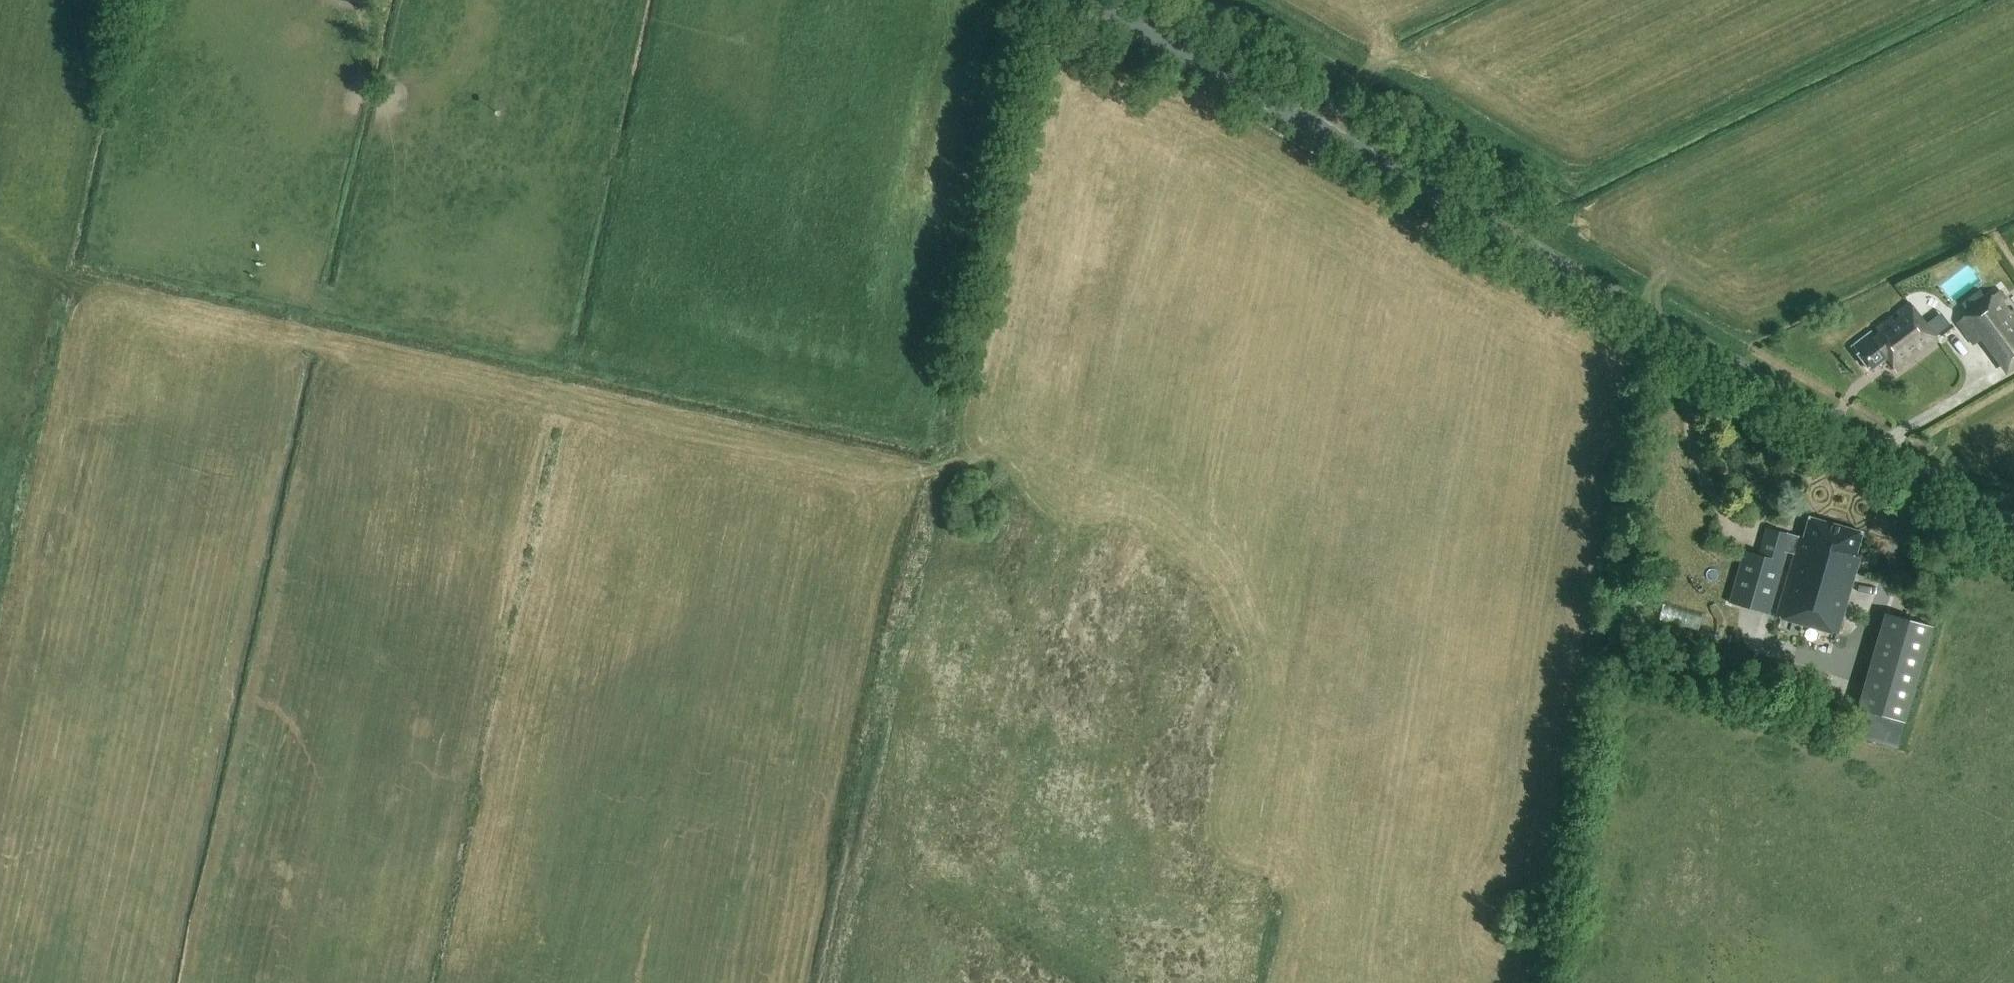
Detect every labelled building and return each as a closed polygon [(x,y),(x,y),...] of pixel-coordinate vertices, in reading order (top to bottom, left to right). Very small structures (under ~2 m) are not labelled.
[(2013,366),(2013,310),(2000,291),(1957,323),(1974,345),(1983,338),(2008,371),(2013,366)] [(1897,371),(1938,341),(1910,304),(1852,347),(1870,371),(1887,359),(1897,371)] [(1856,553),(1863,532),(1809,517),(1803,539),(1767,528),(1759,556),(1744,551),(1729,603),(1768,614),(1787,552),(1795,554),(1777,615),(1837,633),(1861,554),(1856,553)] [(1665,603),(1663,620),(1703,626),(1706,609),(1665,603)] [(1931,627),(1886,613),(1857,709),(1851,734),(1896,746),(1903,723),(1931,627)]
